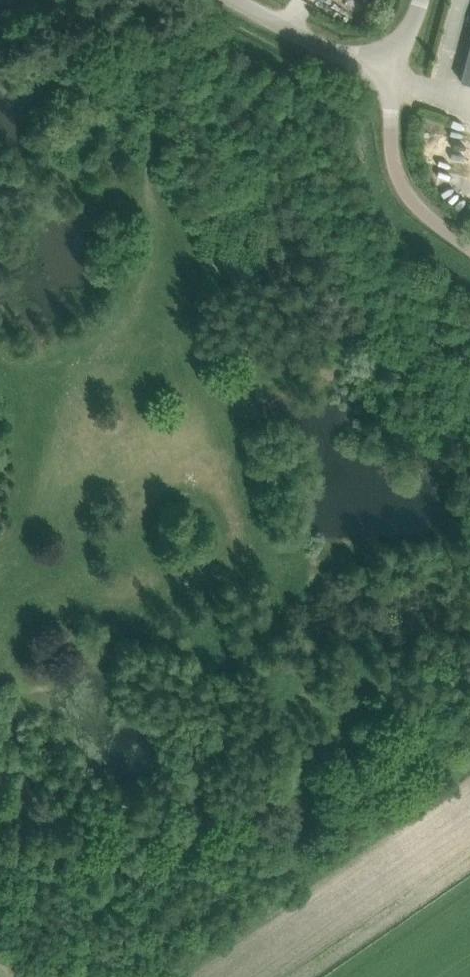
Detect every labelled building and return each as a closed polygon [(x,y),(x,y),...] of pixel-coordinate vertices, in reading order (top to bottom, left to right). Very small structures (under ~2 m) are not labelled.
[(462,81),(469,83),(469,50),(462,81)]
